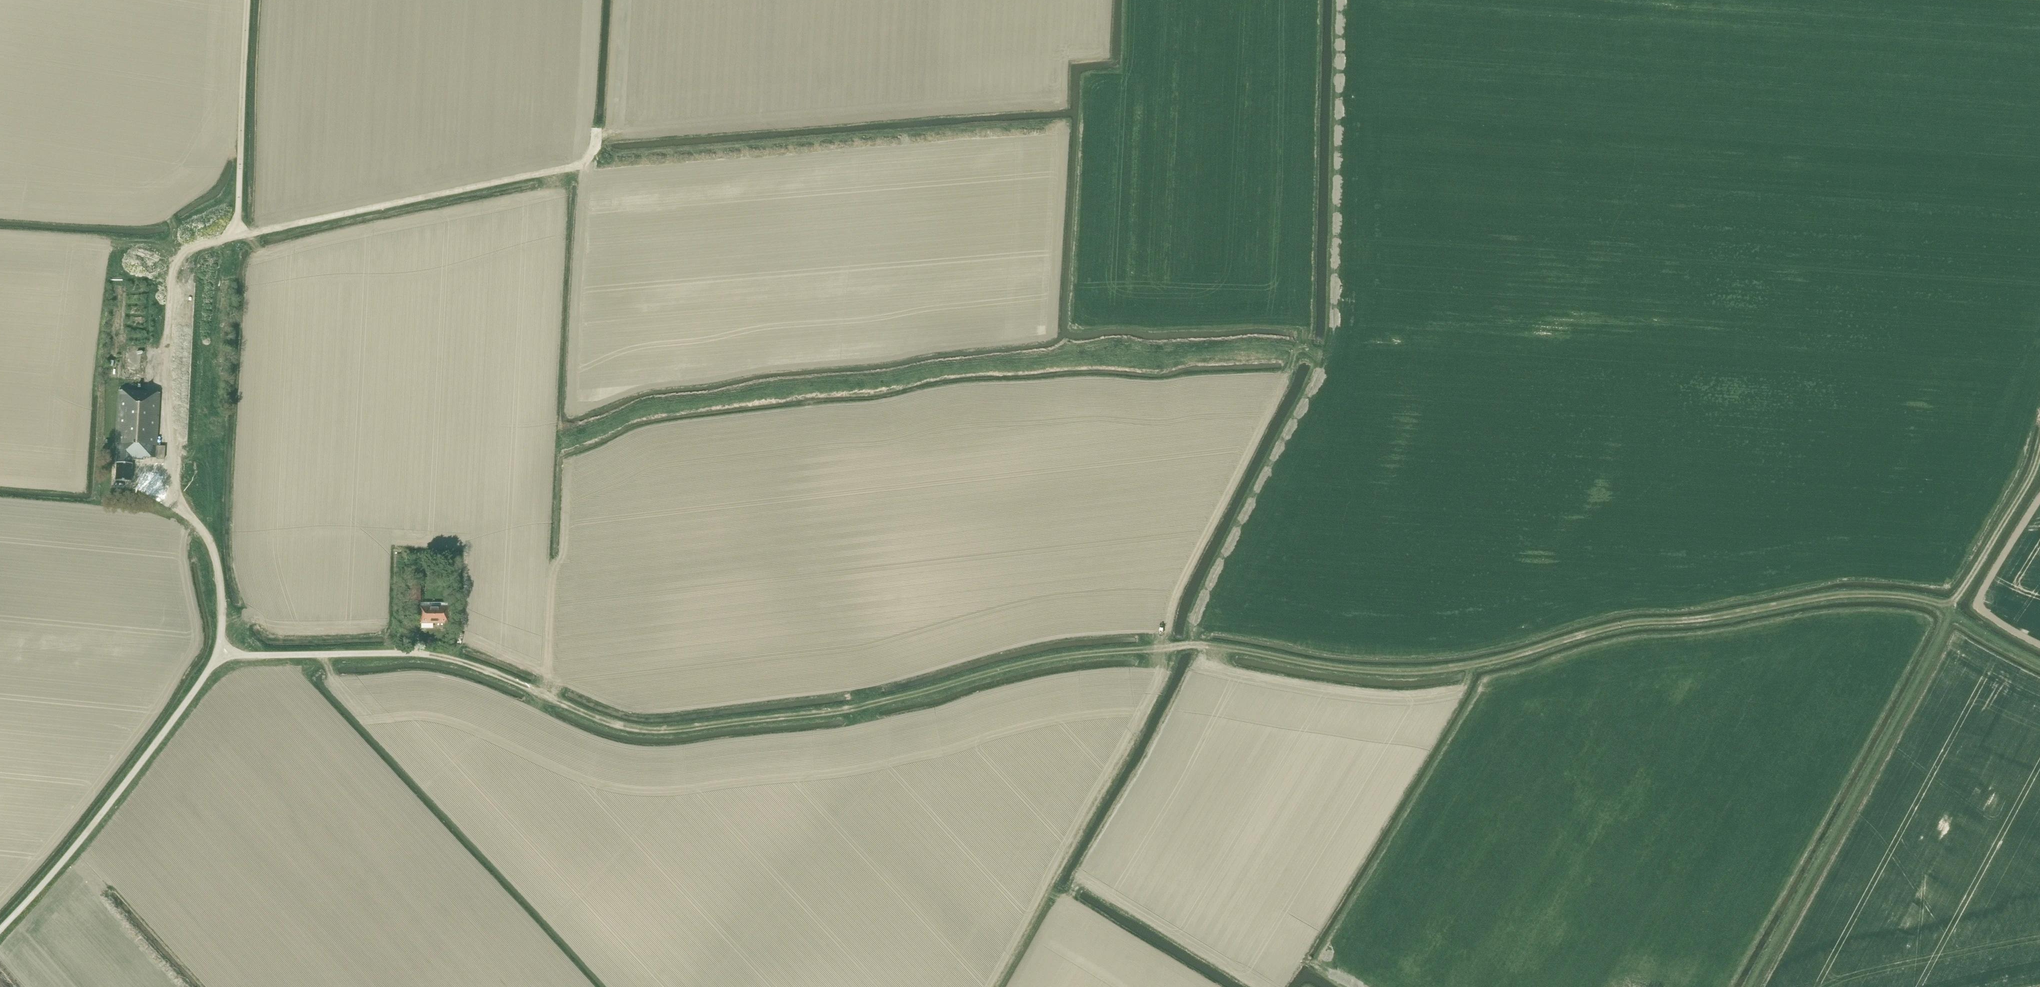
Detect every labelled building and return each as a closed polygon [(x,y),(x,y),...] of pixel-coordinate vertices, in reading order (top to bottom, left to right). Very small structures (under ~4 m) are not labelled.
[(133,460),(144,460),(144,458),(164,459),(165,447),(157,446),(160,393),(119,391),(116,444),(118,444),(116,481),(131,482),(133,460)] [(412,592),(405,592),(405,601),(412,601),(421,601),(421,587),(412,587),(412,592)] [(421,603),(420,603),(421,623),(448,623),(448,607),(448,603),(427,603),(421,603)]
